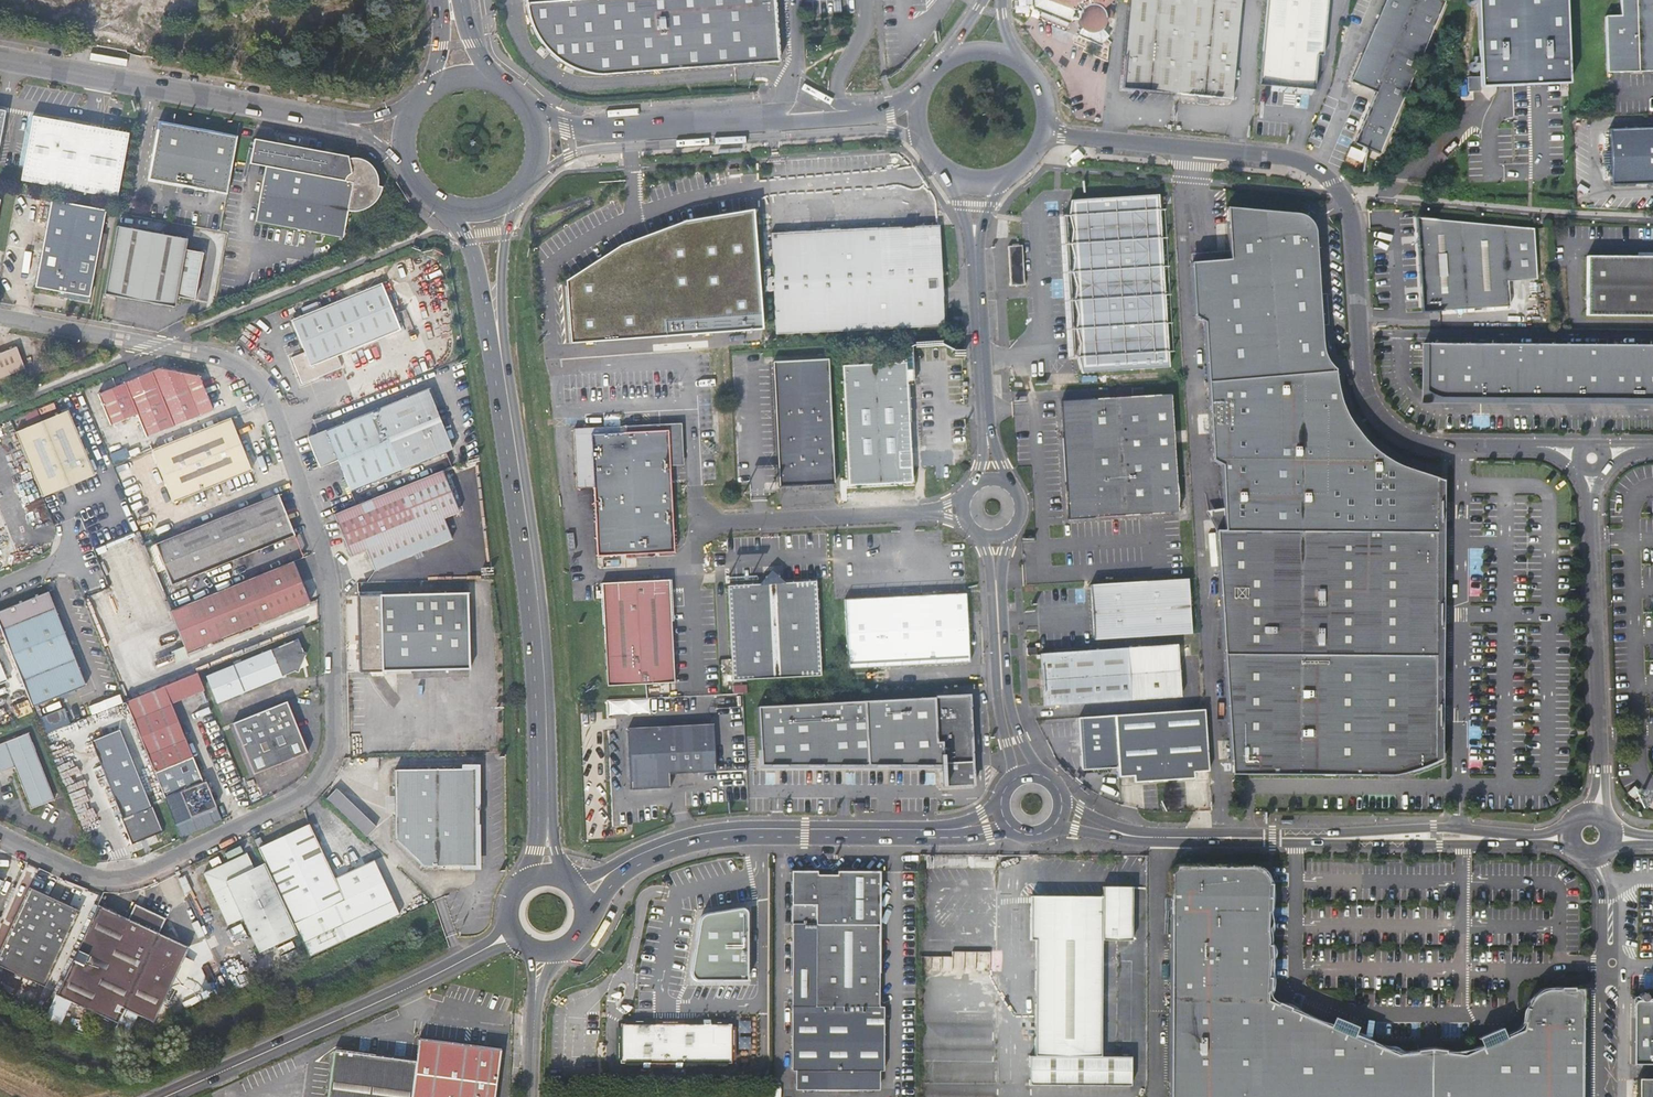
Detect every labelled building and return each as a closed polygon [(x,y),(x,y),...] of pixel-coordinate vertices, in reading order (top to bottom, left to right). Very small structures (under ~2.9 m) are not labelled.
[(529,21),(531,26),(532,29),(533,31),(533,32),(534,33),(538,40),(540,43),(542,46),(544,48),(548,52),(548,53),(550,54),(551,55),(553,57),(555,58),(555,59),(558,60),(559,62),(566,66),(569,67),(571,68),(572,69),(573,69),(574,70),(575,70),(577,71),(580,72),(590,75),(594,75),(595,75),(596,75),(597,76),(601,76),(602,76),(608,76),(609,76),(778,62),(774,0),(527,0),(529,21)] [(1035,1),(1032,5),(1037,8),(1040,4),(1071,21),(1076,21),(1080,21),(1080,23),(1081,25),(1082,26),(1083,27),(1084,28),(1080,36),(1100,45),(1109,38),(1100,28),(1102,27),(1104,24),(1105,22),(1106,18),(1105,14),(1105,12),(1104,10),(1115,1),(1115,0),(1034,0),(1035,1)] [(1178,95),(1186,0),(1130,0),(1123,89),(1142,91),(1143,92),(1145,94),(1145,96),(1144,98),(1155,99),(1156,97),(1156,95),(1158,94),(1158,93),(1159,93),(1178,95)] [(1178,95),(1196,96),(1197,97),(1198,98),(1199,99),(1199,101),(1199,103),(1203,103),(1210,103),(1211,100),(1212,99),(1213,98),(1218,98),(1232,100),(1234,82),(1241,0),(1186,0),(1178,95)] [(1260,85),(1315,90),(1318,54),(1323,54),(1328,0),(1267,0),(1260,85)] [(1358,81),(1384,93),(1365,134),(1361,143),(1386,154),(1455,3),(1448,0),(1396,0),(1358,81)] [(1482,88),(1489,88),(1538,85),(1562,84),(1568,84),(1566,0),(1478,0),(1482,88)] [(1621,15),(1605,15),(1605,28),(1606,72),(1622,72),(1652,71),(1652,0),(1620,0),(1621,15)] [(32,116),(20,180),(117,197),(129,134),(32,116)] [(227,194),(238,137),(159,122),(148,180),(227,194)] [(1611,185),(1652,183),(1652,127),(1609,129),(1611,185)] [(265,167),(255,221),(344,237),(348,212),(356,211),(360,210),(366,208),(369,206),(373,203),(377,200),(379,196),(381,192),(382,187),(377,186),(378,178),(377,174),(375,171),(373,168),(371,165),(368,163),(365,161),(362,159),(358,159),(353,158),(348,159),(348,157),(254,139),(249,164),(265,167)] [(1375,167),(1374,174),(1385,175),(1386,166),(1381,165),(1382,161),(1376,160),(1375,167)] [(1071,200),(1068,216),(1072,229),(1070,245),(1074,258),(1072,273),(1076,286),(1074,301),(1078,314),(1075,329),(1079,342),(1077,359),(1081,372),(1169,367),(1159,195),(1071,200)] [(90,297),(106,210),(50,200),(35,287),(90,297)] [(1226,207),(1230,259),(1317,256),(1315,233),(1315,230),(1315,229),(1314,227),(1314,226),(1313,225),(1312,224),(1311,222),(1310,221),(1309,220),(1308,219),(1307,218),(1306,217),(1305,216),(1304,216),(1302,215),(1301,215),(1299,214),(1298,214),(1296,214),(1295,214),(1226,207)] [(753,217),(700,225),(708,334),(762,329),(754,233),(753,217)] [(1424,219),(1424,266),(1536,266),(1533,228),(1424,219)] [(700,225),(626,253),(630,338),(708,334),(700,225)] [(774,297),(776,335),(860,330),(944,326),(939,225),(771,233),(773,267),(761,267),(762,276),(773,275),(774,297)] [(187,239),(116,226),(104,295),(175,307),(177,297),(195,300),(204,253),(185,249),(187,239)] [(1011,286),(1024,285),(1022,246),(1008,247),(1011,286)] [(630,338),(626,253),(570,286),(572,342),(630,338)] [(1318,281),(1317,256),(1230,259),(1191,262),(1194,316),(1204,322),(1208,384),(1335,374),(1335,370),(1333,369),(1331,366),(1329,364),(1328,361),(1326,358),(1325,355),(1324,352),(1323,349),(1323,346),(1318,281)] [(1587,257),(1588,316),(1652,316),(1652,257),(1587,257)] [(1536,266),(1424,266),(1424,312),(1510,312),(1511,286),(1537,286),(1536,266)] [(763,298),(774,297),(773,275),(762,276),(763,298)] [(291,320),(298,337),(304,352),(293,357),(303,382),(342,367),(338,356),(400,329),(382,283),(291,320)] [(226,333),(225,342),(234,344),(236,335),(226,333)] [(1486,398),(1487,398),(1485,344),(1424,344),(1424,370),(1425,370),(1425,371),(1424,371),(1424,392),(1425,393),(1428,395),(1430,396),(1433,397),(1436,398),(1438,399),(1441,400),(1449,400),(1486,400),(1486,398)] [(1546,399),(1548,399),(1546,345),(1485,344),(1487,398),(1487,400),(1510,400),(1546,400),(1546,399)] [(1601,399),(1602,399),(1600,345),(1546,345),(1548,399),(1548,400),(1560,401),(1601,401),(1601,399)] [(1600,345),(1602,399),(1602,401),(1652,401),(1652,345),(1600,345)] [(25,368),(17,347),(0,353),(0,379),(25,368)] [(780,486),(835,483),(829,358),(774,362),(774,365),(780,486)] [(912,467),(919,466),(919,451),(915,451),(911,451),(910,437),(909,423),(921,422),(920,406),(909,407),(908,396),(907,376),(906,363),(843,366),(849,485),(912,481),(912,467)] [(100,392),(113,424),(138,413),(148,436),(213,408),(200,375),(160,367),(100,392)] [(1335,381),(1335,374),(1208,384),(1212,460),(1221,465),(1225,530),(1436,532),(1436,522),(1438,522),(1438,511),(1438,501),(1436,501),(1436,479),(1403,468),(1396,464),(1389,461),(1383,457),(1377,452),(1371,447),(1365,442),(1360,437),(1355,430),(1351,424),(1347,417),(1345,414),(1344,410),(1341,403),(1339,396),(1337,389),(1335,381)] [(427,387),(307,435),(321,465),(337,460),(351,491),(453,449),(427,387)] [(1068,499),(1069,518),(1178,511),(1171,394),(1061,401),(1062,424),(1065,463),(1068,499)] [(69,410),(17,431),(18,434),(42,495),(94,474),(69,410)] [(251,470),(231,418),(152,450),(173,501),(251,470)] [(681,423),(649,425),(650,432),(667,431),(669,464),(683,463),(681,423)] [(595,527),(597,556),(606,556),(616,555),(674,552),(670,489),(669,464),(667,431),(650,432),(649,425),(636,426),(605,427),(581,429),(573,429),(577,489),(593,488),(595,527)] [(0,436),(0,466),(24,456),(14,430),(0,436)] [(131,458),(116,463),(129,506),(144,502),(131,458)] [(458,511),(442,471),(334,514),(351,556),(366,550),(374,570),(451,539),(443,518),(458,511)] [(294,536),(278,494),(155,543),(172,584),(294,536)] [(1217,529),(1228,653),(1434,652),(1436,532),(1225,530),(1217,529)] [(138,532),(96,545),(110,588),(87,595),(93,615),(98,613),(107,642),(168,623),(138,532)] [(616,555),(606,556),(607,568),(617,568),(616,555)] [(294,562),(172,610),(169,611),(186,652),(188,651),(310,603),(294,562)] [(1192,631),(1188,578),(1091,584),(1094,638),(1192,631)] [(602,584),(607,687),(674,683),(669,581),(602,584)] [(729,585),(734,680),(820,675),(816,581),(729,585)] [(0,611),(0,628),(33,707),(91,682),(54,589),(0,611)] [(358,596),(359,658),(469,656),(467,593),(358,596)] [(845,600),(849,669),(969,663),(969,652),(966,595),(943,596),(900,598),(858,600),(845,600)] [(205,675),(217,703),(294,672),(297,673),(306,652),(302,651),(297,639),(205,675)] [(1178,646),(1041,654),(1044,706),(1181,698),(1178,646)] [(1027,651),(1027,655),(1037,655),(1037,651),(1037,647),(1027,648),(1027,651)] [(1228,653),(1228,776),(1390,775),(1440,759),(1440,758),(1434,758),(1435,725),(1436,725),(1436,714),(1436,704),(1434,704),(1434,652),(1228,653)] [(469,676),(469,656),(359,658),(360,672),(443,670),(443,677),(469,676)] [(180,700),(204,690),(196,672),(173,682),(180,700)] [(162,686),(170,704),(180,700),(173,682),(162,686)] [(162,686),(126,702),(165,798),(180,792),(190,817),(215,807),(205,782),(203,783),(170,704),(162,686)] [(110,698),(112,705),(122,702),(120,694),(110,698)] [(970,695),(936,698),(938,741),(944,741),(945,765),(973,764),(971,711),(970,695)] [(609,716),(651,714),(650,698),(609,701),(609,716)] [(936,698),(867,701),(870,766),(889,765),(908,765),(930,765),(945,765),(944,741),(938,741),(936,698)] [(306,753),(286,701),(233,722),(253,774),(306,753)] [(870,766),(867,701),(758,706),(761,771),(770,770),(789,770),(816,768),(870,766)] [(1207,772),(1203,710),(1082,718),(1079,718),(1081,744),(1083,770),(1118,768),(1119,777),(1132,776),(1139,783),(1188,780),(1192,773),(1207,772)] [(716,772),(714,725),(629,729),(632,790),(671,788),(670,774),(716,772)] [(92,741),(124,818),(123,819),(133,842),(163,830),(153,806),(152,807),(120,730),(92,741)] [(14,767),(30,809),(55,800),(28,733),(0,744),(0,772),(14,767)] [(973,764),(945,765),(947,786),(974,784),(973,764)] [(394,770),(396,839),(422,864),(475,863),(475,768),(394,770)] [(1626,792),(1631,797),(1637,791),(1633,786),(1626,792)] [(340,789),(330,799),(366,835),(376,825),(340,789)] [(1641,804),(1647,806),(1651,797),(1646,794),(1641,804)] [(854,803),(854,812),(863,812),(863,803),(854,803)] [(317,822),(310,826),(314,835),(322,832),(317,822)] [(314,835),(310,826),(260,849),(266,864),(265,864),(293,924),(295,924),(310,956),(400,915),(375,862),(365,866),(350,874),(344,876),(335,880),(314,835)] [(256,841),(259,848),(265,845),(262,838),(256,841)] [(82,849),(79,855),(89,860),(92,854),(82,849)] [(261,954),(298,936),(293,924),(265,864),(254,869),(247,855),(204,875),(229,926),(244,919),(261,954)] [(347,868),(350,874),(365,866),(362,861),(347,868)] [(1523,1021),(1517,1027),(1509,1033),(1507,1034),(1505,1035),(1501,1027),(1489,1032),(1477,1037),(1480,1045),(1477,1045),(1469,1048),(1463,1051),(1460,1052),(1457,1053),(1458,1054),(1454,1053),(1454,1052),(1452,1051),(1447,1050),(1444,1051),(1444,1052),(1437,1051),(1430,1050),(1424,1051),(1416,1052),(1416,1050),(1411,1050),(1405,1050),(1405,1053),(1403,1053),(1402,1050),(1398,1051),(1396,1052),(1390,1048),(1382,1045),(1381,1048),(1379,1047),(1380,1044),(1372,1042),(1367,1040),(1362,1037),(1356,1035),(1353,1033),(1357,1026),(1345,1021),(1332,1016),(1329,1024),(1325,1021),(1322,1020),(1318,1019),(1316,1018),(1313,1017),(1312,1019),(1307,1017),(1308,1014),(1303,1012),(1297,1011),(1293,1010),(1289,1008),(1288,1009),(1276,1003),(1276,1002),(1273,1002),(1271,1000),(1269,999),(1266,998),(1267,980),(1268,958),(1268,950),(1266,927),(1267,900),(1268,886),(1268,883),(1268,882),(1268,881),(1267,880),(1267,878),(1266,877),(1266,876),(1265,875),(1265,874),(1264,873),(1263,872),(1262,871),(1261,870),(1260,869),(1259,869),(1258,868),(1256,867),(1255,867),(1254,867),(1253,867),(1222,866),(1222,865),(1175,865),(1168,872),(1168,1096),(1581,1096),(1582,988),(1573,988),(1550,988),(1548,988),(1546,989),(1545,989),(1543,989),(1542,990),(1540,991),(1539,991),(1537,992),(1536,994),(1534,994),(1533,996),(1532,997),(1531,998),(1530,1000),(1529,1001),(1528,1003),(1528,1005),(1527,1007),(1523,1021)] [(817,871),(792,871),(794,1071),(798,1071),(798,1087),(819,1087),(819,1071),(862,1070),(862,1086),(882,1086),(882,1070),(886,1070),(886,1006),(881,1006),(880,871),(838,871),(838,875),(817,875),(817,871)] [(1132,924),(1132,884),(1110,884),(1102,895),(1031,895),(1031,938),(1037,938),(1037,1040),(1032,1040),(1032,1069),(1131,1069),(1132,1042),(1102,1041),(1102,923),(1132,924)] [(0,949),(0,968),(44,989),(79,911),(29,888),(0,949)] [(127,918),(97,904),(56,995),(117,1023),(124,1008),(153,1021),(187,945),(158,932),(164,918),(134,903),(127,918)] [(701,923),(692,975),(694,981),(698,983),(749,983),(748,916),(746,910),(712,910),(705,914),(701,923)] [(238,931),(244,928),(241,923),(227,929),(232,939),(240,935),(238,931)] [(1651,1000),(1635,1000),(1634,1000),(1633,1000),(1633,1001),(1632,1001),(1631,1002),(1631,1003),(1631,1004),(1631,1013),(1630,1013),(1629,1063),(1652,1063),(1652,1000),(1651,1000)] [(734,1027),(622,1027),(622,1042),(626,1042),(626,1053),(623,1053),(623,1066),(646,1066),(646,1069),(651,1069),(651,1066),(677,1066),(677,1069),(708,1069),(708,1066),(734,1066),(734,1027)] [(416,1096),(499,1096),(505,1051),(492,1050),(423,1041),(420,1063),(416,1096)] [(420,1063),(338,1053),(332,1096),(416,1096),(420,1063)] [(862,1070),(819,1071),(819,1087),(862,1086),(862,1070)] [(1636,1078),(1636,1096),(1652,1096),(1652,1078),(1636,1078)]
